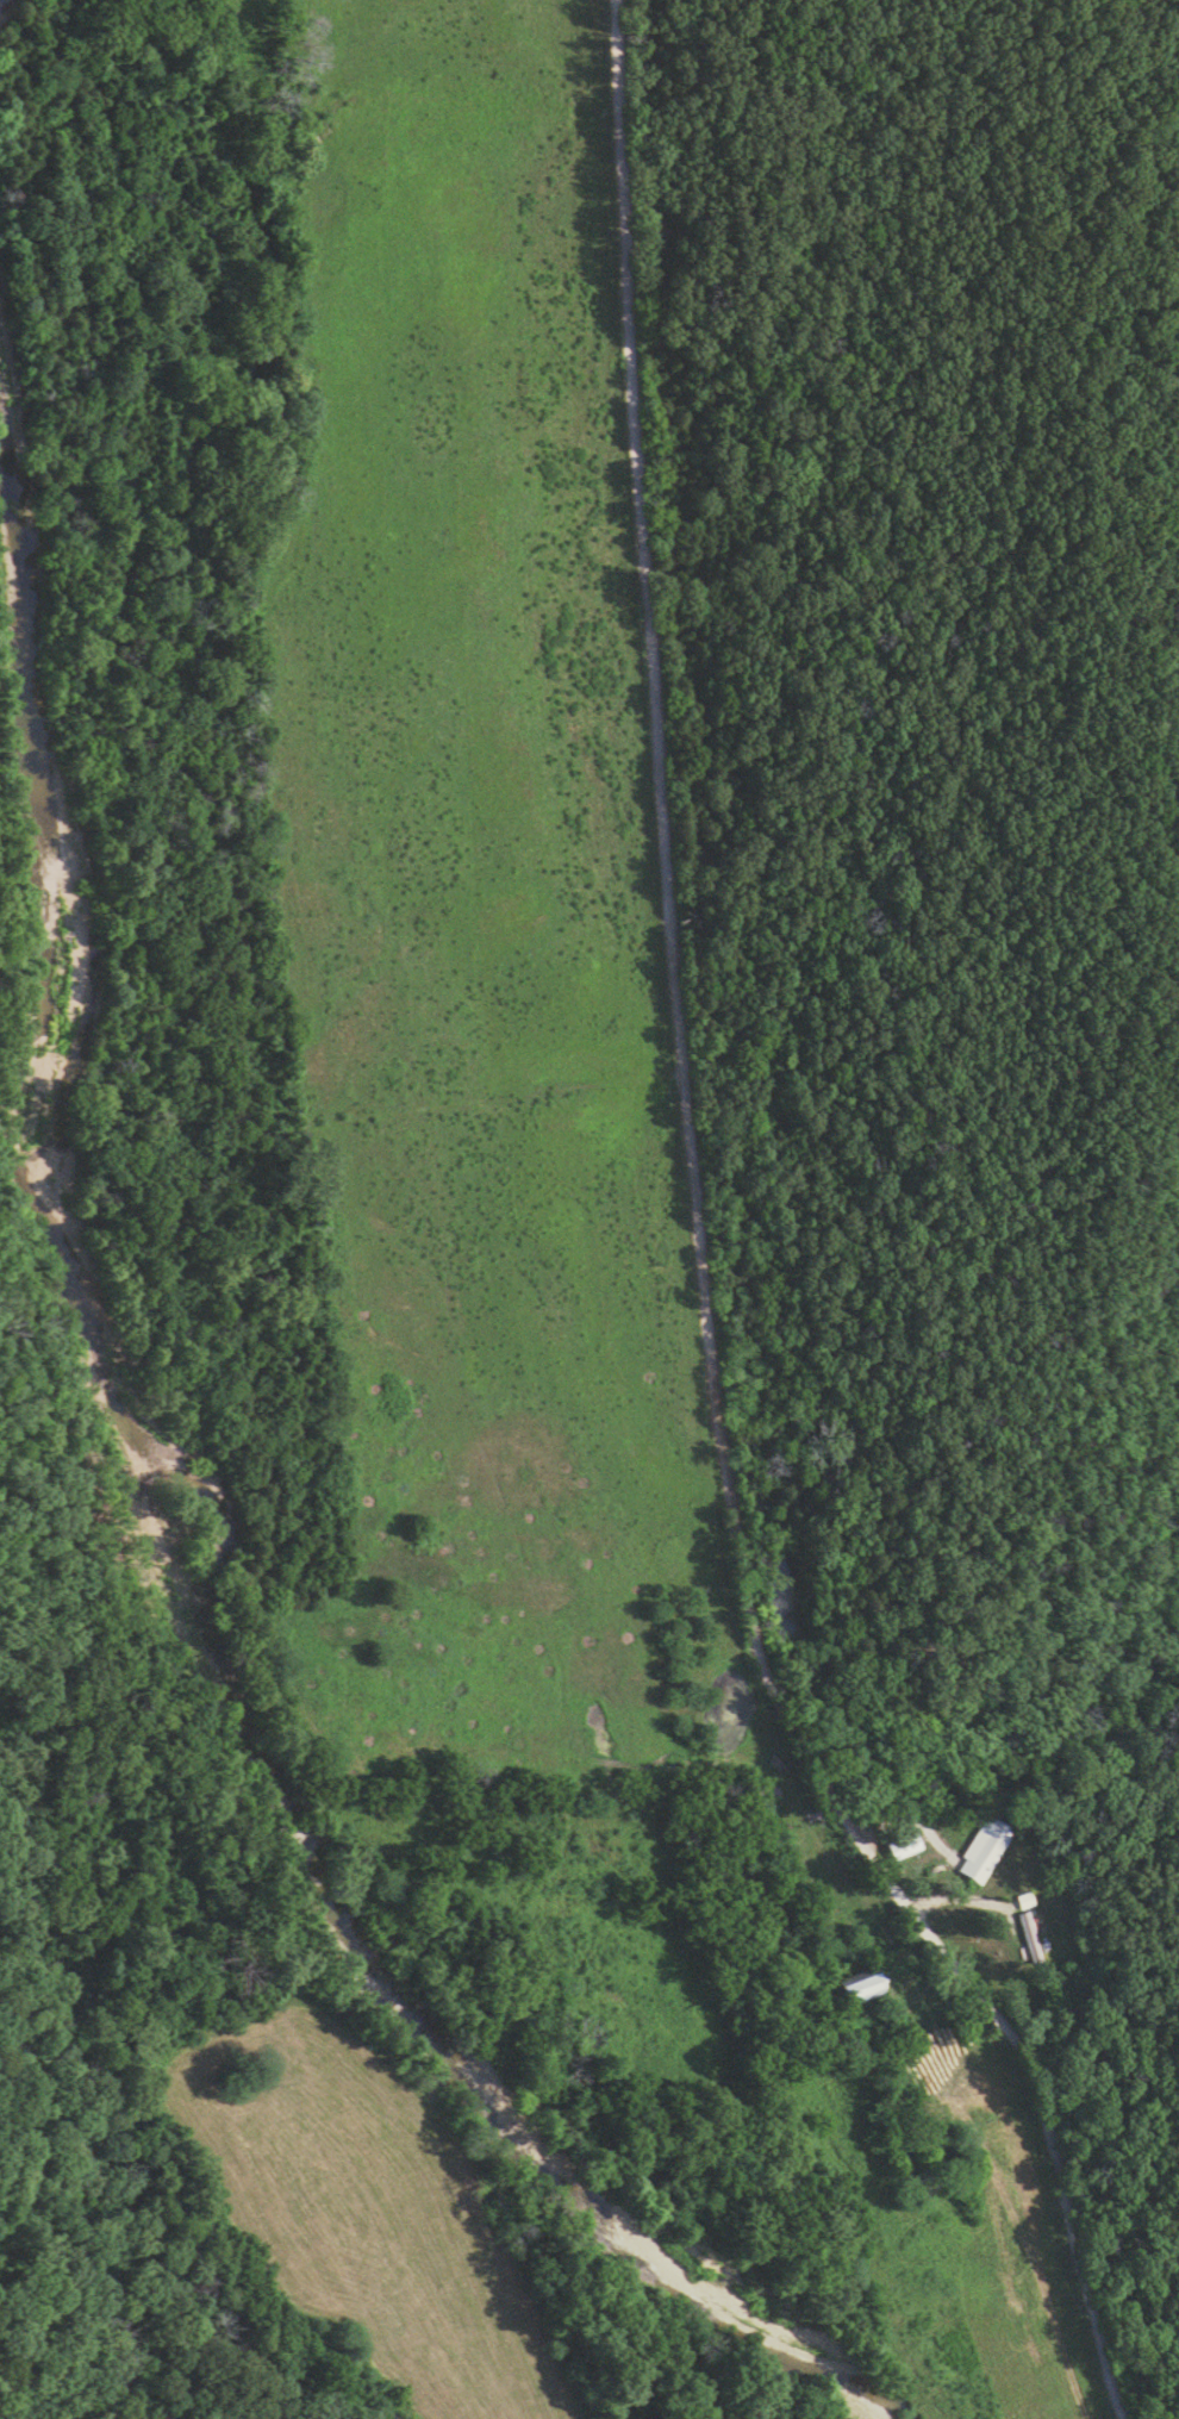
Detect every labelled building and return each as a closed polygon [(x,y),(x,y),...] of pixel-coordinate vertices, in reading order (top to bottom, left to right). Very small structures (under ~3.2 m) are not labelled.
[(954,1871),(980,1887),(1012,1836),(985,1820),(954,1871)] [(888,1845),(893,1861),(922,1852),(916,1835),(888,1845)] [(1013,1916),(1029,1966),(1041,1962),(1025,1912),(1013,1916)]
